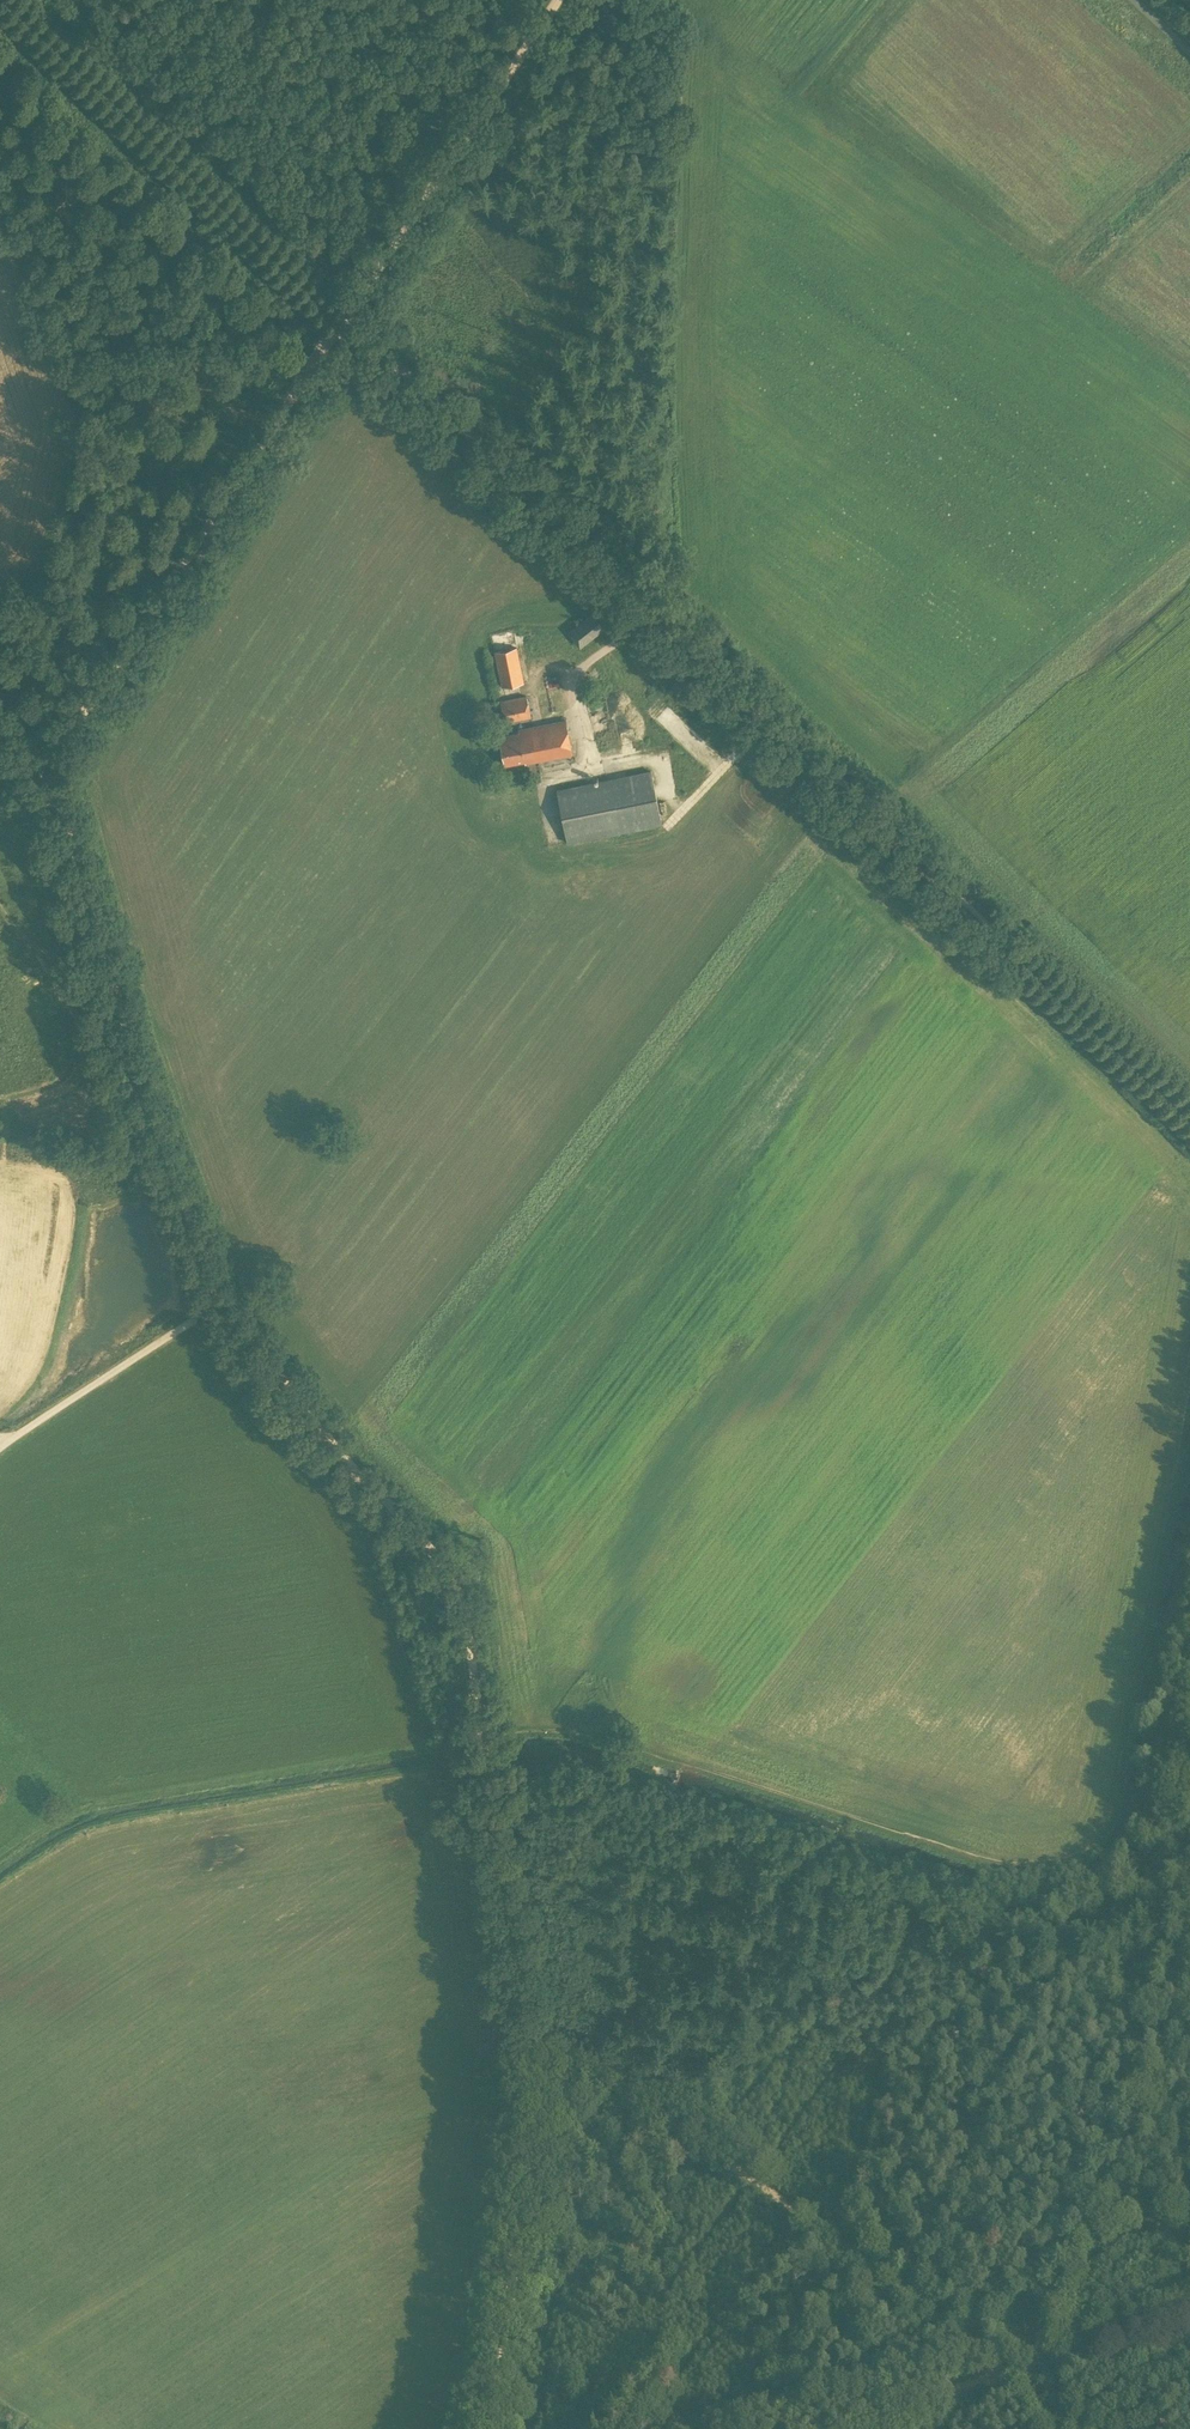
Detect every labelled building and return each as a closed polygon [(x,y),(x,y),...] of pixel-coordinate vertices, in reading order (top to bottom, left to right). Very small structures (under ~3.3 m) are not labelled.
[(567,630),(580,646),(611,621),(598,605),(567,630)] [(502,687),(525,682),(517,647),(494,651),(502,687)] [(501,700),(505,723),(532,717),(527,695),(501,700)] [(573,754),(566,719),(518,729),(519,731),(500,735),(506,765),(525,761),(526,763),(573,754)] [(662,824),(651,770),(556,789),(568,843),(662,824)]
